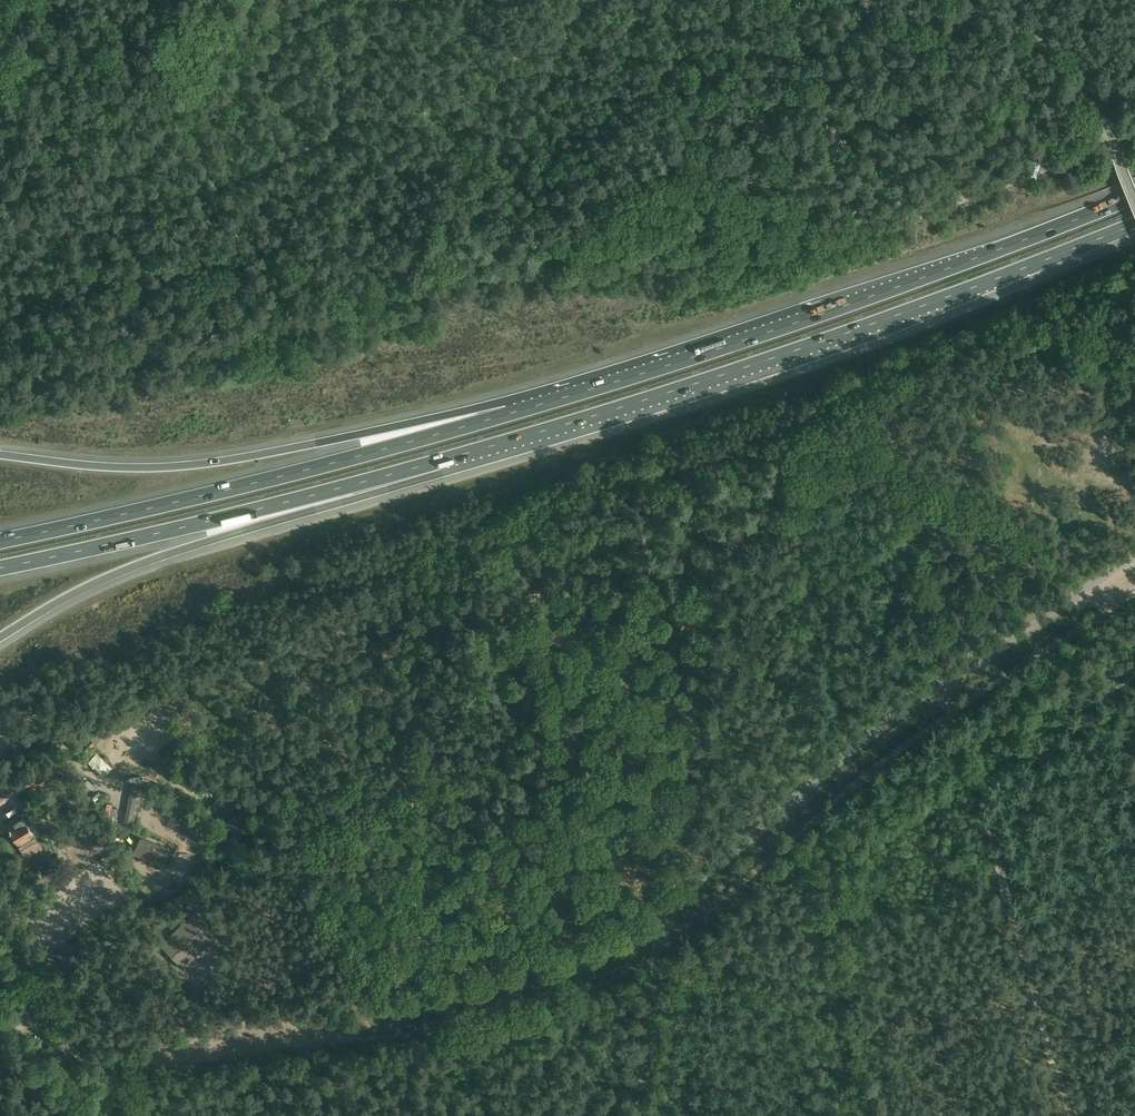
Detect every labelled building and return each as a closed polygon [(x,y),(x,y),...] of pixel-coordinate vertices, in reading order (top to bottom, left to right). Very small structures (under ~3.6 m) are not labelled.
[(1033,154),(1045,153),(1045,146),(1028,148),(1029,159),(1034,159),(1033,154)] [(1100,192),(1101,198),(1116,194),(1114,188),(1100,192)] [(803,303),(805,309),(834,299),(832,294),(803,303)] [(996,408),(998,415),(1010,411),(1007,404),(996,408)] [(36,786),(35,783),(44,778),(40,770),(31,775),(30,774),(0,791),(0,805),(36,786)] [(144,787),(131,785),(123,825),(136,827),(144,787)] [(226,793),(210,806),(222,821),(238,809),(226,793)] [(241,812),(227,822),(237,837),(252,826),(241,812)] [(22,815),(5,825),(21,850),(38,840),(28,825),(32,822),(28,815),(24,818),(22,815)] [(172,850),(141,836),(133,853),(164,868),(172,850)] [(196,911),(161,945),(180,964),(201,943),(204,946),(217,933),(196,911)]
